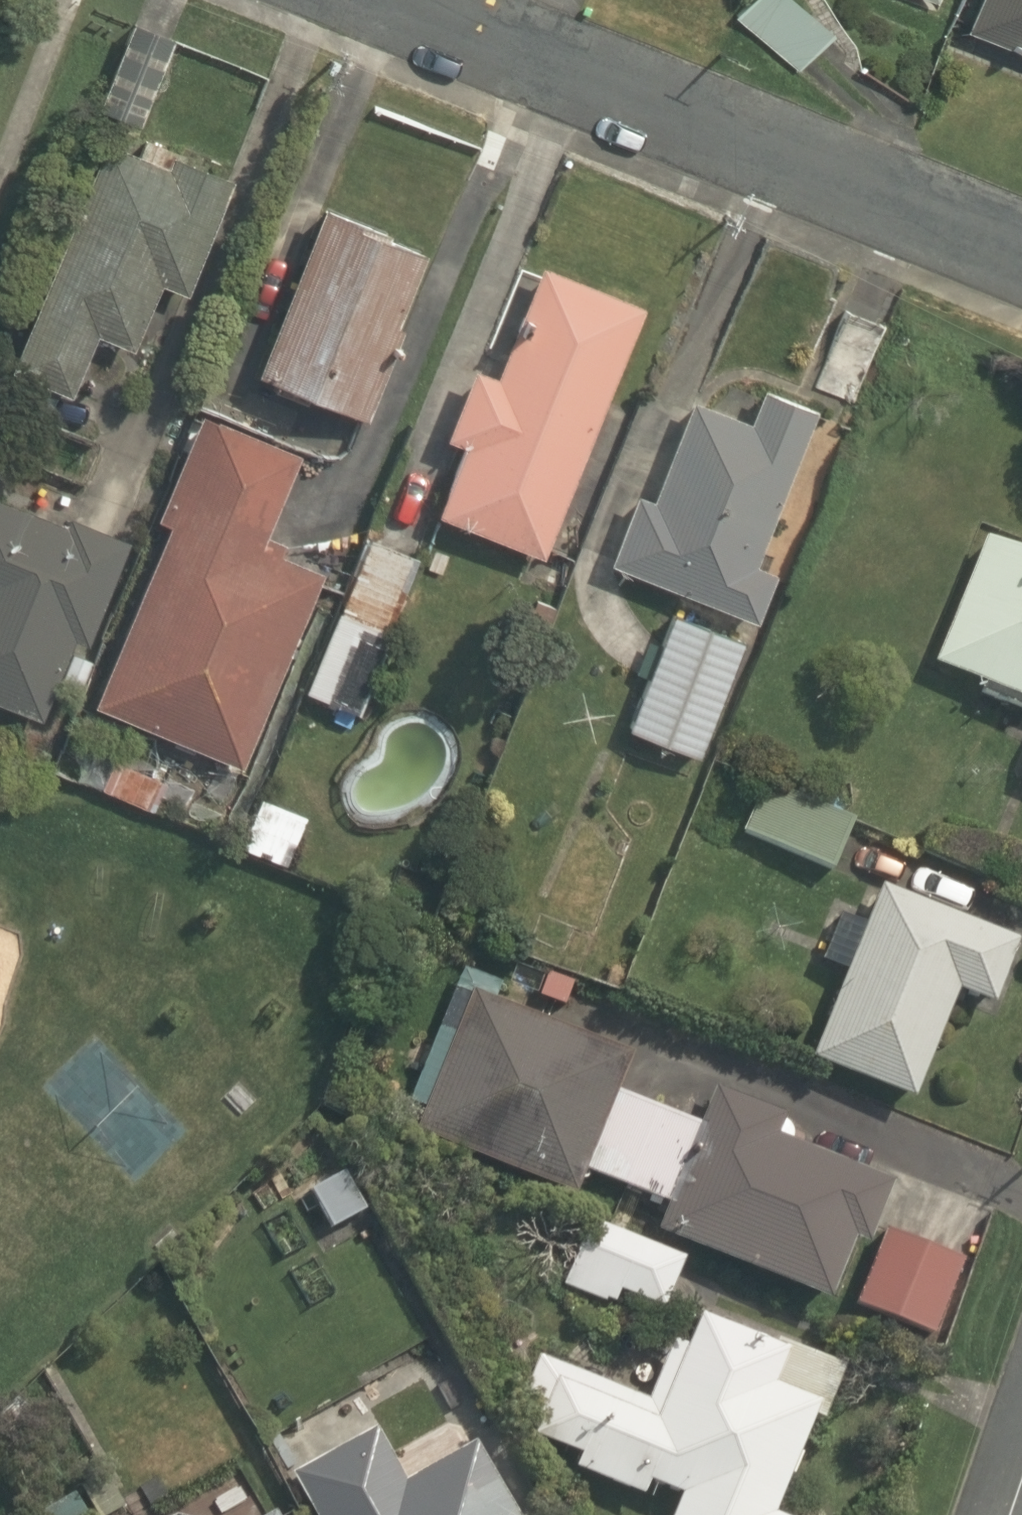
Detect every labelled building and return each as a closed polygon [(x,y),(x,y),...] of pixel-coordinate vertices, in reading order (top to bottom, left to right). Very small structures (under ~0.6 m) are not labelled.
[(796,72),(828,38),(789,0),(753,0),(738,15),(796,72)] [(1021,54),(1021,0),(980,0),(968,31),(1021,54)] [(134,27),(99,114),(139,130),(174,43),(134,27)] [(101,145),(14,369),(70,391),(91,337),(128,351),(154,283),(184,295),(228,182),(174,161),(176,156),(144,143),(138,159),(101,145)] [(256,377),(366,421),(402,332),(395,329),(425,254),(322,212),(256,376),(256,377)] [(436,517),(541,560),(541,559),(644,307),(542,265),(495,378),(474,369),(445,439),(465,447),(436,517)] [(813,390),(850,404),(880,329),(843,314),(813,390)] [(754,622),(756,622),(775,575),(754,567),(815,412),(762,391),(749,425),(691,402),(651,502),(640,497),(613,566),(754,622)] [(93,705),(238,767),(321,575),(277,555),(281,545),(261,536),(295,457),(201,417),(155,521),(170,527),(93,705)] [(0,502),(0,702),(41,718),(72,639),(87,645),(127,542),(67,518),(64,527),(0,502)] [(370,542),(327,649),(308,694),(358,714),(385,649),(391,634),(388,632),(417,561),(370,542)] [(941,649),(935,665),(1021,700),(1021,557),(984,542),(941,649)] [(698,758),(741,649),(743,643),(675,616),(662,649),(630,731),(698,758)] [(79,690),(90,660),(72,653),(61,683),(79,690)] [(166,781),(116,757),(99,793),(149,816),(166,781)] [(709,820),(833,871),(853,822),(765,786),(757,806),(721,791),(709,820)] [(304,819),(259,800),(237,850),(282,869),(304,819)] [(809,1060),(910,1103),(957,992),(989,1005),(1015,943),(883,887),(866,927),(841,916),(821,963),(846,973),(809,1060)] [(414,1134),(576,1197),(584,1175),(666,1206),(653,1237),(826,1304),(851,1239),(862,1243),(886,1182),(776,1139),(784,1118),(710,1089),(696,1126),(610,1093),(626,1052),(469,992),(414,1134)] [(308,1192),(329,1232),(369,1211),(348,1171),(308,1192)] [(581,1277),(663,1313),(685,1262),(683,1261),(604,1225),(581,1277)] [(930,1338),(962,1262),(885,1229),(853,1305),(930,1338)] [(770,1513),(808,1421),(816,1424),(837,1373),(696,1315),(683,1346),(668,1340),(642,1401),(538,1358),(519,1405),(547,1417),(537,1439),(578,1456),(572,1469),(652,1502),(659,1486),(679,1494),(670,1514),(775,1514),(770,1513)] [(314,1514),(510,1514),(472,1445),(393,1488),(380,1465),(308,1504),(310,1507),(314,1514)] [(75,1484),(94,1514),(108,1514),(125,1505),(103,1467),(75,1484)] [(75,1495),(36,1514),(86,1514),(75,1495)]
